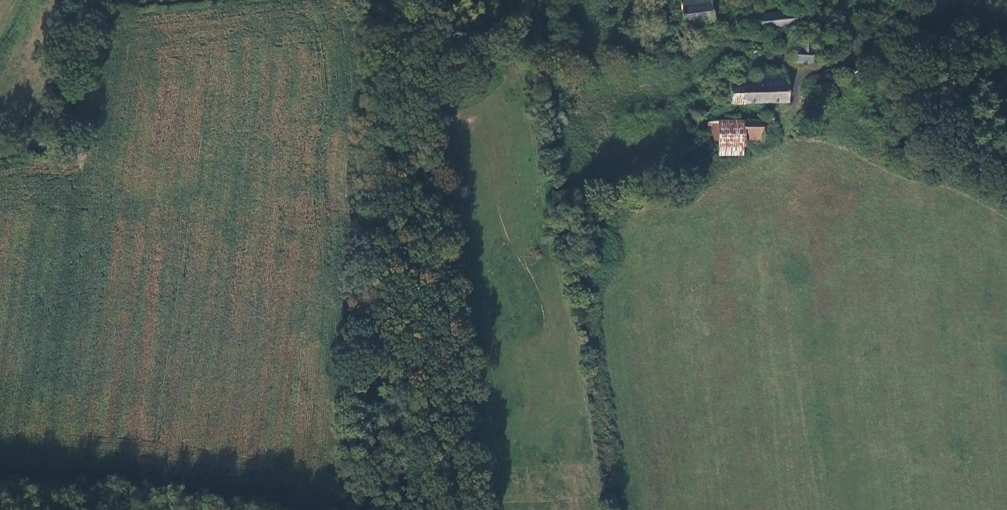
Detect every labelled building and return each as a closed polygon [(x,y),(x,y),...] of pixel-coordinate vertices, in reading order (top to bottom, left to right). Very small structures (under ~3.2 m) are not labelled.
[(699,0),(669,0),(670,13),(700,11),(699,0)] [(784,19),(782,3),(774,3),(752,5),(753,21),(784,19)] [(741,22),(753,21),(752,5),(740,6),(741,22)] [(775,95),(774,68),(748,68),(732,68),(731,78),(719,78),(718,89),(713,89),(712,96),(775,95)] [(731,115),(732,135),(749,135),(750,129),(755,129),(755,119),(749,119),(749,115),(731,115)]
